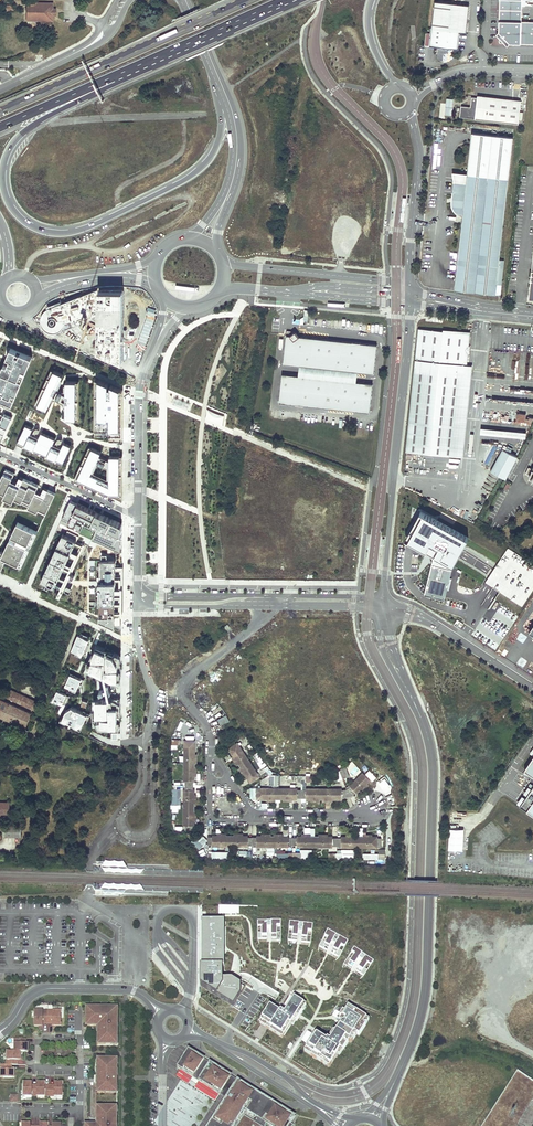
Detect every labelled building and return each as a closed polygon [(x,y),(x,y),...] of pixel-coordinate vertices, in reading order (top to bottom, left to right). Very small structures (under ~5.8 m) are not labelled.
[(499,33),(496,35),(499,36),(500,35),(503,38),(501,39),(499,41),(499,43),(501,43),(504,41),(505,40),(507,43),(506,44),(507,46),(510,44),(532,45),(532,22),(521,22),(522,1),(532,1),(532,0),(500,0),(499,33)] [(468,5),(433,1),(429,45),(438,46),(446,47),(457,48),(458,32),(465,32),(468,5)] [(53,4),(28,3),(27,21),(53,22),(53,16),(56,16),(56,9),(53,9),(53,4)] [(446,47),(438,46),(436,60),(443,60),(444,52),(446,52),(446,47)] [(520,99),(476,94),(476,96),(470,96),(469,107),(459,106),(458,117),(517,123),(520,99)] [(466,184),(454,289),(495,294),(497,283),(500,283),(503,259),(499,259),(513,136),(472,131),(467,172),(466,184)] [(467,172),(454,171),(454,182),(466,184),(467,172)] [(43,313),(41,317),(41,326),(50,332),(60,331),(97,317),(98,350),(123,360),(124,291),(124,290),(98,291),(83,294),(65,298),(55,302),(50,305),(48,308),(45,311),(43,313)] [(469,334),(420,329),(416,366),(464,371),(465,365),(469,334)] [(288,334),(284,333),(282,362),(298,364),(356,370),(372,371),(375,343),(297,335),(293,330),(288,334)] [(34,356),(21,351),(19,355),(15,354),(17,350),(11,347),(8,356),(11,358),(8,365),(4,363),(0,372),(0,402),(13,407),(34,356)] [(356,370),(298,364),(297,374),(355,380),(356,370)] [(464,371),(416,366),(406,451),(463,458),(474,366),(465,365),(464,371)] [(54,370),(52,369),(35,404),(38,405),(54,370)] [(63,375),(54,370),(38,405),(47,409),(51,401),(53,397),(56,390),(59,382),(63,375)] [(297,374),(281,372),(278,401),(368,410),(371,381),(355,380),(297,374)] [(109,383),(99,379),(98,433),(108,433),(108,430),(111,430),(111,435),(120,439),(121,388),(111,384),(111,387),(109,387),(109,383)] [(77,381),(66,381),(66,389),(66,396),(66,402),(66,408),(66,418),(76,418),(77,381)] [(61,383),(59,382),(56,390),(60,392),(55,397),(53,397),(51,401),(52,402),(53,400),(64,404),(64,408),(66,408),(66,402),(64,402),(64,396),(66,396),(66,389),(64,389),(64,394),(58,390),(61,383)] [(4,434),(13,416),(4,412),(2,416),(0,415),(0,432),(4,434)] [(32,428),(24,424),(18,442),(63,462),(70,445),(63,441),(60,447),(59,449),(51,445),(52,443),(54,438),(40,431),(38,437),(37,439),(28,435),(29,433),(32,428)] [(526,436),(526,430),(481,427),(480,433),(526,436)] [(29,433),(28,435),(37,439),(38,437),(33,435),(36,429),(34,429),(31,434),(29,433)] [(52,443),(51,445),(59,449),(60,447),(56,445),(59,440),(57,439),(54,444),(52,443)] [(18,442),(17,445),(63,464),(63,462),(18,442)] [(78,478),(92,447),(90,446),(74,479),(122,502),(123,456),(120,455),(120,493),(110,493),(78,478)] [(101,451),(92,447),(78,478),(110,493),(120,493),(120,455),(110,455),(110,461),(110,482),(108,481),(91,473),(99,456),(101,451)] [(518,457),(503,449),(491,471),(506,479),(518,457)] [(101,457),(99,456),(91,473),(108,481),(108,479),(94,472),(98,463),(100,458),(101,457)] [(100,458),(98,463),(108,467),(108,479),(108,481),(110,482),(110,461),(107,460),(105,462),(100,458)] [(407,474),(435,474),(435,460),(407,459),(407,474)] [(56,492),(48,489),(44,497),(35,493),(39,485),(24,477),(20,486),(11,481),(15,473),(5,469),(0,481),(0,487),(7,490),(4,496),(13,500),(15,497),(22,501),(23,498),(31,501),(28,507),(45,515),(56,492)] [(122,547),(122,524),(71,502),(64,518),(70,521),(69,524),(122,547)] [(468,537),(420,510),(406,538),(434,554),(432,562),(426,587),(424,594),(445,599),(445,597),(453,563),(468,537)] [(38,531),(21,523),(18,529),(15,528),(12,535),(32,544),(38,531)] [(62,531),(41,578),(55,585),(55,584),(75,540),(76,538),(62,531)] [(10,538),(4,552),(1,551),(0,554),(0,572),(8,555),(24,562),(30,547),(10,538)] [(84,545),(75,540),(55,584),(61,586),(57,594),(61,595),(84,545)] [(116,556),(99,556),(98,619),(115,626),(115,622),(116,564),(116,556)] [(124,564),(116,564),(115,622),(121,622),(121,615),(123,615),(124,564)] [(85,637),(78,634),(72,649),(74,650),(81,653),(83,654),(84,649),(87,643),(88,644),(90,641),(88,640),(89,639),(85,637)] [(97,647),(94,653),(93,659),(91,668),(99,672),(104,674),(105,674),(106,676),(112,679),(118,679),(118,675),(118,668),(121,668),(121,665),(118,665),(118,662),(114,655),(108,652),(109,649),(105,648),(104,650),(97,647)] [(81,679),(70,674),(69,675),(67,680),(65,684),(73,688),(76,690),(78,686),(80,683),(81,679)] [(105,674),(104,674),(106,688),(103,689),(104,692),(107,691),(109,699),(112,699),(112,697),(110,697),(106,676),(105,674)] [(39,703),(6,687),(3,695),(36,710),(39,703)] [(57,690),(53,699),(56,700),(62,703),(66,694),(62,692),(57,690)] [(13,705),(0,699),(0,716),(26,728),(31,713),(13,705)] [(109,699),(96,699),(96,700),(96,709),(96,716),(100,723),(107,724),(107,727),(111,727),(111,724),(118,725),(118,722),(121,722),(121,718),(118,718),(118,708),(121,708),(121,706),(118,705),(118,703),(113,700),(112,699),(109,699)] [(72,706),(66,710),(64,716),(62,718),(71,722),(70,725),(74,727),(75,724),(78,726),(85,720),(88,714),(72,706)] [(220,725),(229,721),(226,714),(217,718),(220,725)] [(64,716),(62,715),(60,720),(70,725),(71,722),(62,718),(64,716)] [(231,752),(239,746),(237,743),(228,748),(231,752)] [(184,781),(194,781),(194,773),(196,773),(196,767),(194,767),(194,763),(196,763),(196,757),(194,757),(194,745),(184,745),(184,781)] [(244,773),(248,779),(257,773),(239,746),(231,752),(235,759),(233,760),(237,765),(238,764),(240,767),(239,768),(242,773),(244,773)] [(523,770),(532,776),(532,755),(523,770)] [(372,780),(376,776),(369,769),(365,773),(372,780)] [(349,784),(357,791),(362,786),(363,787),(368,783),(367,781),(370,778),(362,771),(349,784)] [(259,777),(257,773),(248,779),(250,783),(259,777)] [(269,786),(279,786),(279,774),(269,774),(269,786)] [(519,806),(532,815),(532,786),(519,806)] [(171,788),(171,807),(180,807),(180,788),(171,788)] [(261,788),(261,798),(268,799),(268,800),(275,800),(275,799),(283,799),(283,800),(289,800),(289,799),(297,799),(297,788),(261,788)] [(305,788),(305,799),(313,799),(313,801),(320,801),(320,799),(323,799),(323,801),(330,801),(330,799),(342,799),(342,789),(305,788)] [(183,826),(194,826),(194,818),(195,818),(195,812),(194,812),(194,804),(195,804),(196,797),(194,797),(194,790),(184,790),(183,826)] [(20,838),(21,827),(4,826),(4,837),(20,838)] [(463,849),(464,827),(449,827),(448,849),(463,849)] [(199,849),(208,840),(200,833),(192,842),(199,849)] [(220,835),(212,835),(212,846),(248,846),(248,836),(241,835),(241,834),(234,834),(234,835),(226,835),(226,834),(220,834),(220,835)] [(289,846),(289,836),(281,836),(281,834),(275,834),(275,836),(271,836),(271,834),(265,834),(265,836),(257,836),(257,846),(289,846)] [(305,836),(298,836),(298,846),(334,847),(334,836),(326,836),(326,835),(320,835),(320,836),(312,836),(312,835),(305,834),(305,836)] [(350,837),(342,836),(342,847),(378,847),(379,837),(371,837),(371,835),(364,835),(364,837),(357,837),(357,835),(350,835),(350,837)] [(312,849),(296,849),(296,859),(312,859),(312,849)] [(351,857),(351,849),(341,849),(341,858),(351,857)] [(228,851),(211,850),(211,858),(228,859),(228,851)] [(224,921),(202,921),(202,947),(202,961),(224,962),(224,956),(224,921)] [(281,921),(258,921),(258,939),(268,939),(268,927),(271,927),(271,938),(281,938),(281,921)] [(312,926),(290,923),(288,939),(297,940),(298,930),(302,930),(301,942),(310,943),(312,926)] [(348,942),(328,930),(319,946),(328,950),(333,940),(337,942),(331,953),(340,957),(348,942)] [(373,961),(354,949),(345,963),(353,968),(359,958),(362,960),(356,970),(364,975),(373,961)] [(224,962),(202,961),(202,967),(201,967),(200,986),(233,1006),(244,987),(222,973),(223,967),(224,967),(224,962)] [(204,993),(199,1001),(224,1015),(228,1008),(204,993)] [(285,1016),(270,1007),(260,1023),(284,1038),(304,1006),(295,1000),(285,1016)] [(366,1018),(346,1007),(327,1039),(313,1031),(300,1054),(329,1071),(340,1050),(344,1052),(348,1044),(351,1046),(366,1018)] [(115,1021),(115,1018),(117,1018),(117,1011),(114,1011),(114,1008),(86,1008),(86,1017),(88,1017),(88,1024),(88,1027),(101,1027),(101,1032),(98,1032),(98,1045),(105,1045),(105,1044),(116,1042),(116,1036),(117,1036),(117,1028),(116,1028),(116,1024),(117,1024),(117,1021),(115,1021)] [(48,1023),(48,1014),(43,1014),(43,1011),(34,1010),(34,1025),(43,1025),(43,1023),(48,1023)] [(61,1025),(61,1011),(52,1011),(52,1014),(48,1014),(48,1023),(52,1023),(52,1025),(61,1025)] [(279,1051),(283,1044),(246,1025),(242,1033),(279,1051)] [(372,1038),(376,1032),(369,1028),(365,1034),(372,1038)] [(117,1045),(117,1036),(116,1036),(116,1042),(105,1044),(105,1045),(117,1045)] [(28,1051),(27,1043),(26,1043),(26,1038),(14,1038),(14,1051),(7,1051),(7,1064),(0,1064),(0,1078),(13,1078),(13,1069),(11,1069),(11,1065),(17,1065),(17,1060),(19,1060),(19,1051),(20,1051),(28,1051)] [(230,1071),(188,1045),(178,1060),(220,1087),(230,1071)] [(117,1069),(117,1065),(115,1065),(115,1062),(105,1060),(105,1059),(97,1058),(97,1076),(99,1076),(99,1080),(98,1088),(97,1088),(97,1093),(105,1093),(105,1092),(115,1090),(115,1083),(117,1083),(117,1078),(113,1078),(113,1076),(115,1076),(115,1069),(117,1069)] [(225,1094),(237,1076),(233,1073),(230,1071),(220,1087),(178,1060),(176,1062),(222,1091),(225,1094)] [(292,1120),(290,1119),(294,1112),(273,1099),(248,1083),(237,1076),(225,1094),(205,1125),(288,1125),(292,1120)] [(116,1093),(117,1083),(115,1083),(115,1090),(105,1092),(105,1093),(116,1093)] [(36,1096),(36,1086),(32,1086),(32,1085),(24,1085),(23,1096),(36,1096)] [(50,1096),(50,1087),(45,1086),(45,1085),(36,1085),(36,1086),(36,1096),(50,1096)] [(63,1096),(63,1085),(54,1085),(54,1087),(50,1087),(50,1096),(63,1096)] [(115,1124),(116,1124),(116,1115),(115,1115),(115,1109),(104,1107),(104,1106),(97,1106),(97,1119),(99,1119),(99,1125),(97,1125),(86,1125),(115,1125),(115,1124)] [(116,1115),(116,1106),(104,1106),(104,1107),(115,1109),(115,1115),(116,1115)] [(198,1111),(191,1109),(189,1116),(176,1112),(172,1125),(193,1125),(198,1111)]
